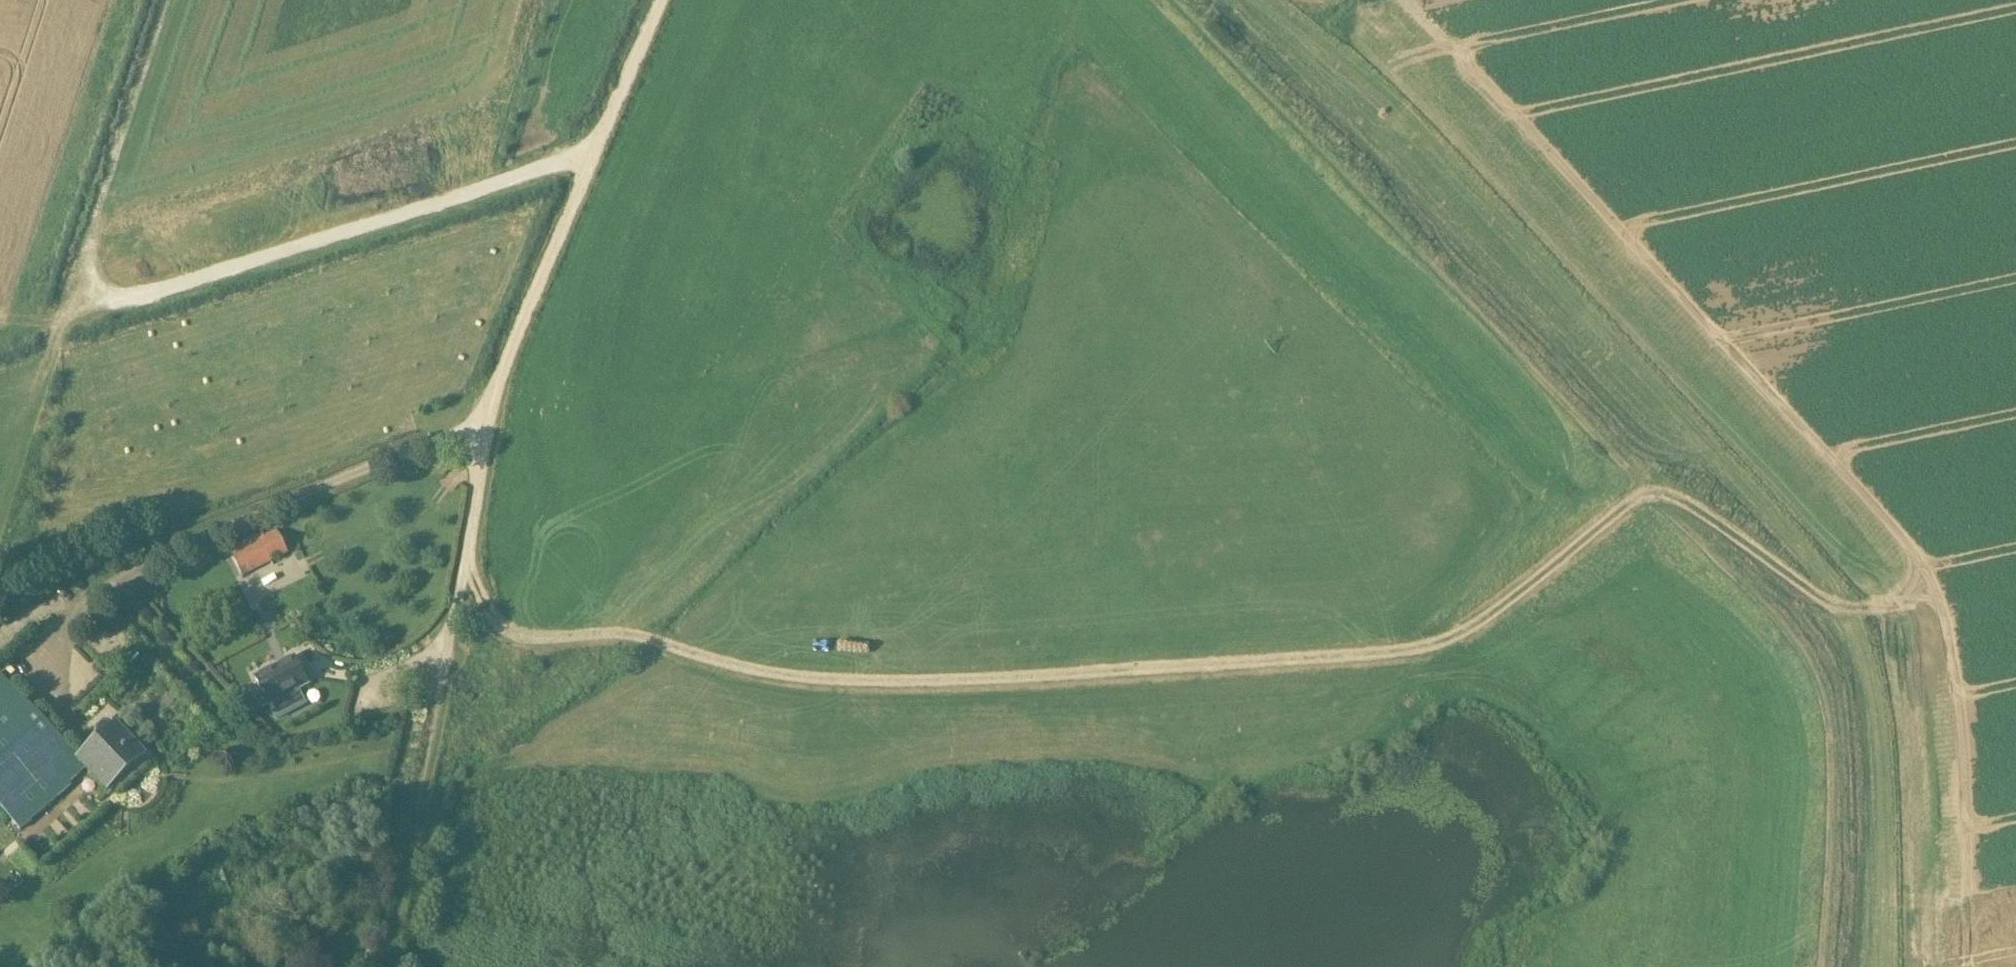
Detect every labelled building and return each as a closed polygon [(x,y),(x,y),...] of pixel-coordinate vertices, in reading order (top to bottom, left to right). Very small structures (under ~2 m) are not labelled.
[(242,576),(278,558),(272,547),(283,542),(277,531),(266,536),(264,538),(239,550),(231,554),(242,576)] [(266,697),(270,705),(309,684),(295,656),(255,677),(264,694),(263,694),(265,697),(266,697)] [(11,684),(0,694),(0,806),(21,829),(72,785),(69,782),(86,768),(107,790),(146,753),(116,722),(79,758),(11,684)]
